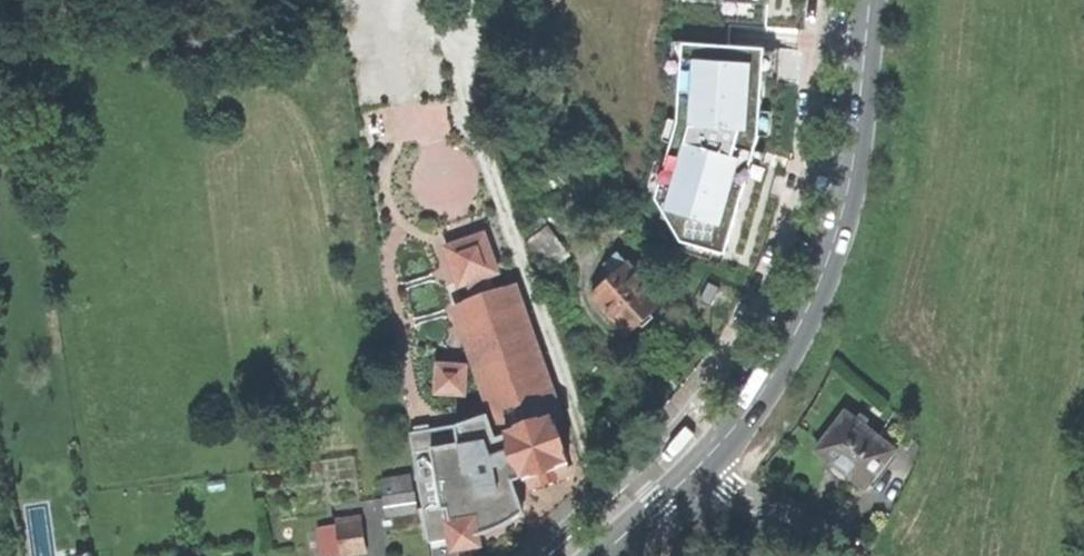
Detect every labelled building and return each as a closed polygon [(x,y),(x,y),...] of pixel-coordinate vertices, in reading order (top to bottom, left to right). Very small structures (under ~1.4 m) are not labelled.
[(681,3),(772,9),(773,0),(681,0),(681,3)] [(684,241),(729,256),(763,136),(767,44),(682,37),(676,124),(655,196),(684,241)] [(532,237),(550,263),(571,249),(553,223),(532,237)] [(481,225),(438,241),(454,285),(497,269),(481,225)] [(620,268),(629,261),(622,252),(613,260),(620,268)] [(647,317),(664,302),(649,285),(655,279),(648,270),(642,275),(629,261),(620,268),(595,290),(631,331),(647,317)] [(466,359),(429,357),(429,390),(463,393),(466,363),(481,406),(447,418),(451,435),(426,439),(436,501),(441,499),(444,513),(438,514),(444,549),(476,544),(475,527),(485,524),(500,517),(513,508),(521,500),(512,471),(561,453),(549,417),(562,412),(514,278),(448,302),(466,359)] [(816,452),(864,490),(894,452),(845,413),(828,435),(816,452)] [(390,514),(419,508),(415,492),(386,498),(390,514)] [(356,524),(338,526),(342,553),(368,550),(364,523),(356,524)] [(342,553),(338,526),(322,528),(326,555),(342,553)]
